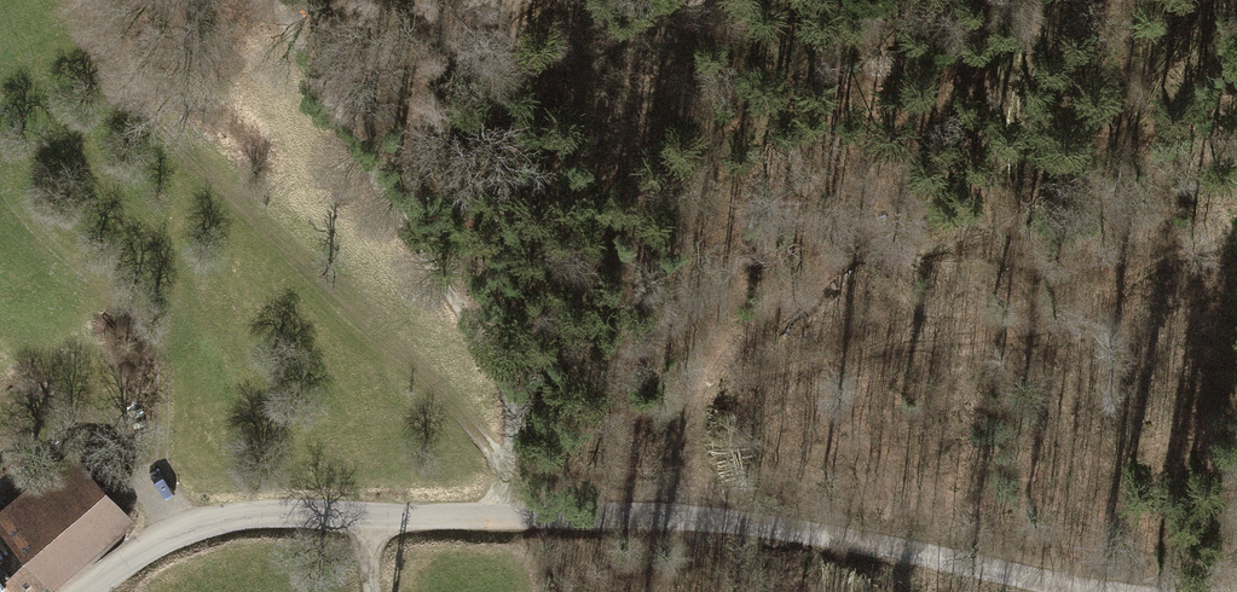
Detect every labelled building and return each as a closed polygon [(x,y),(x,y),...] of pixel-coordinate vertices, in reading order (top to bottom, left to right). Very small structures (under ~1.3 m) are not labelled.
[(132,525),(71,458),(0,521),(0,591),(47,591),(48,591),(57,591),(132,525)]
